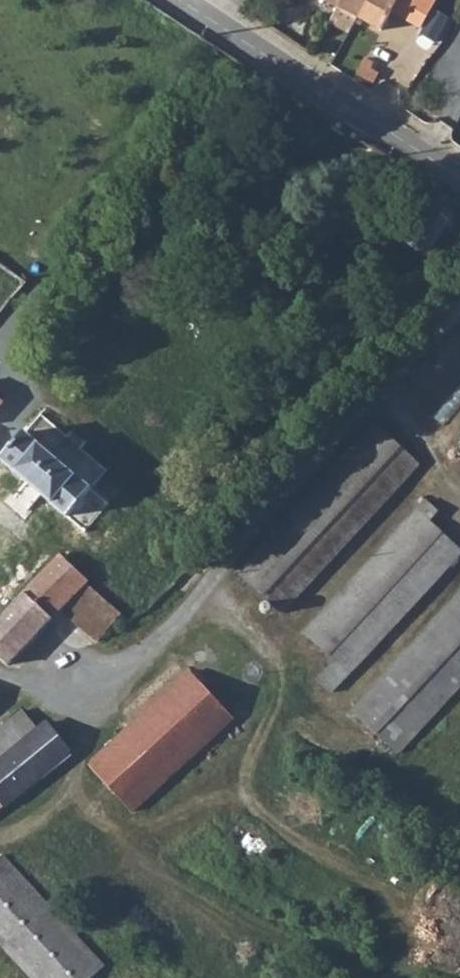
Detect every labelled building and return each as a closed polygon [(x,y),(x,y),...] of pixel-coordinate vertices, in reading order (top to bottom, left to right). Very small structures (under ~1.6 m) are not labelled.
[(356,18),(366,0),(339,0),(336,7),(356,18)] [(356,18),(380,31),(392,10),(406,17),(405,19),(421,28),(436,0),(366,0),(356,18)] [(331,15),(351,27),(356,18),(336,7),(331,15)] [(236,572),(282,615),(420,465),(374,424),(236,572)] [(6,462),(70,516),(93,488),(28,434),(6,462)] [(333,662),(317,678),(333,693),(459,558),(459,548),(431,521),(440,511),(427,499),(304,632),(333,662)] [(10,665),(59,610),(95,643),(121,615),(86,584),(90,580),(60,554),(0,617),(0,656),(10,665)] [(398,754),(459,688),(459,593),(352,710),(398,754)] [(133,815),(235,722),(190,672),(88,762),(133,815)] [(25,739),(9,719),(0,726),(0,759),(25,739)] [(5,809),(72,755),(46,721),(25,739),(0,759),(0,802),(5,809)] [(30,977),(95,977),(106,969),(3,855),(0,858),(0,944),(30,977)]
